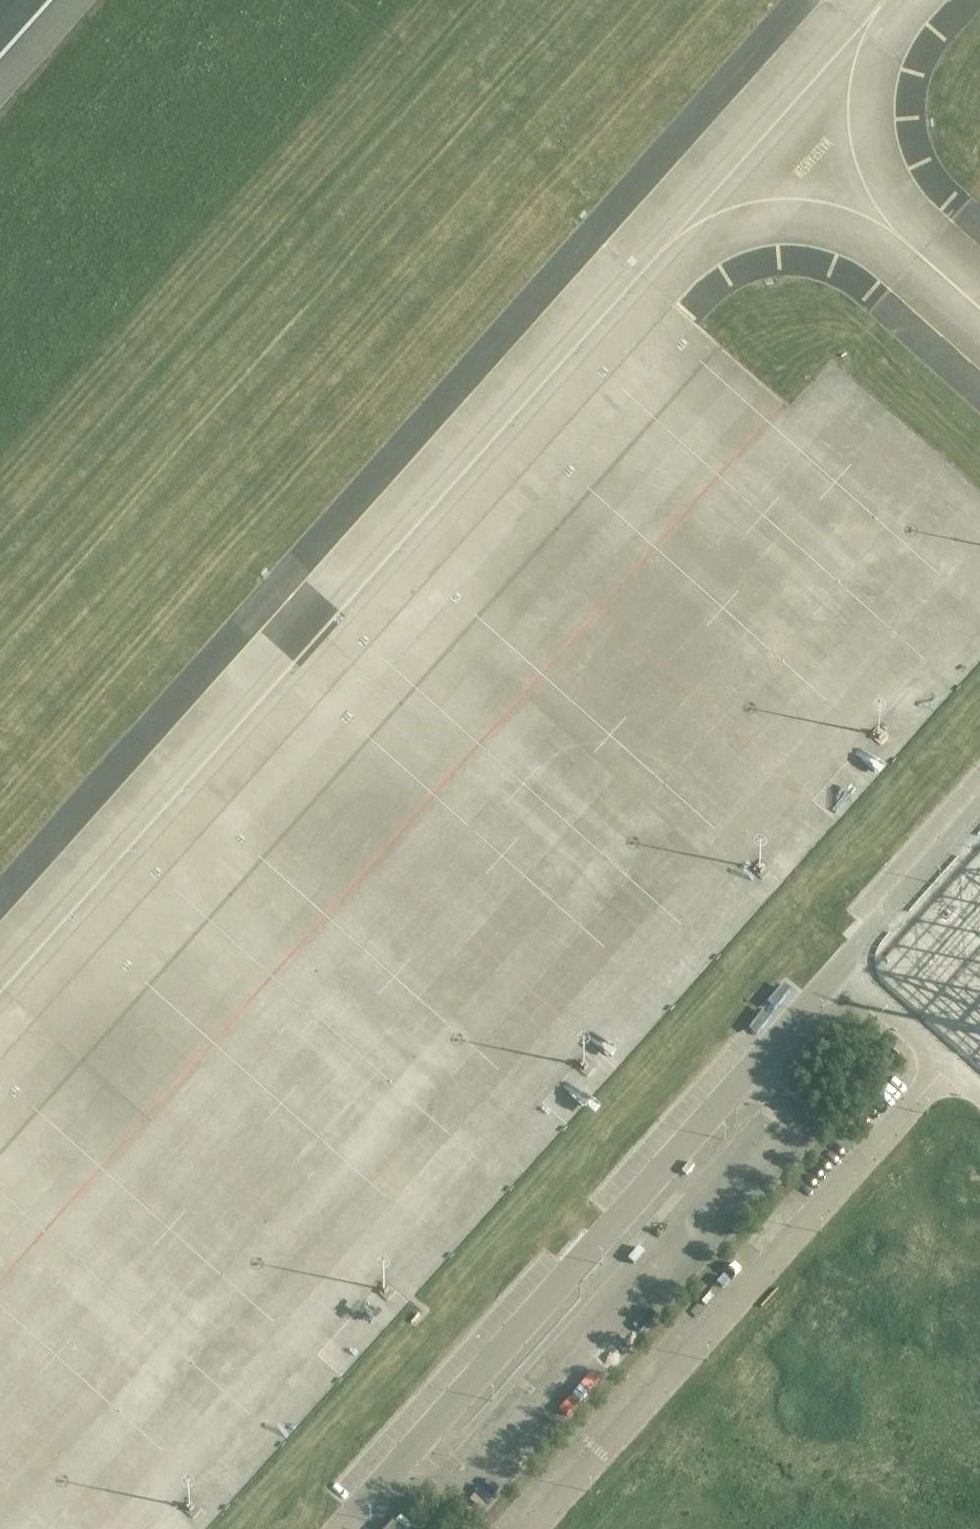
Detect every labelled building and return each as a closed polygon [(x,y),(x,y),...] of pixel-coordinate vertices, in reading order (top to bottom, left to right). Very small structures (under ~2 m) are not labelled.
[(979,1046),(979,866),(891,966),(979,1046)]
